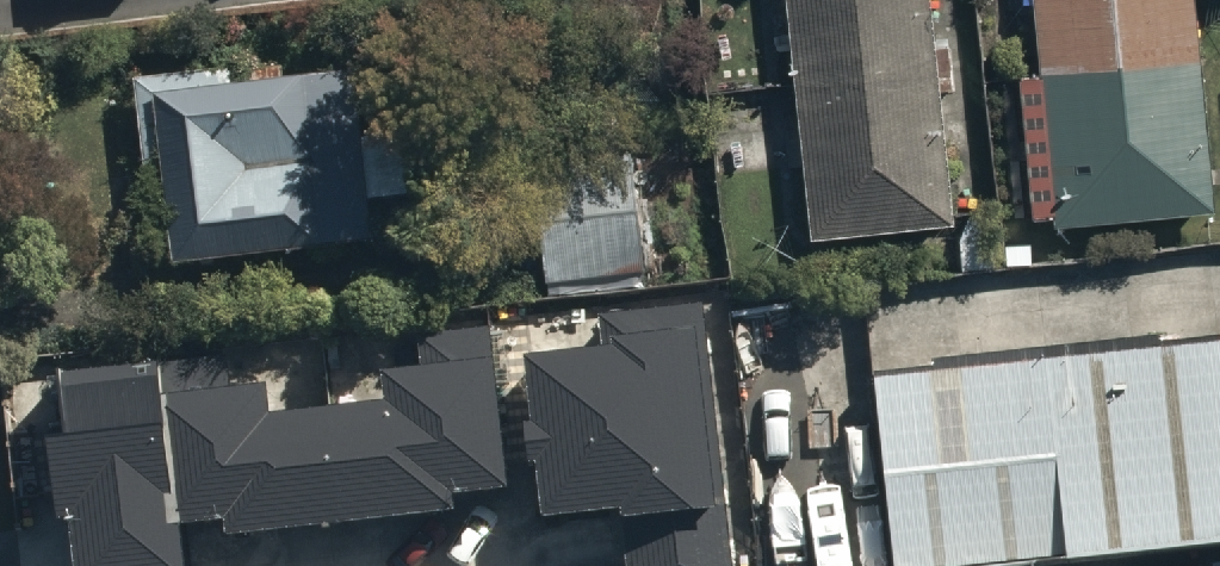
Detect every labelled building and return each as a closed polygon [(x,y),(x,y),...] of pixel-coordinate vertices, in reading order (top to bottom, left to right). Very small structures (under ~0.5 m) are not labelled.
[(935,0),(791,0),(817,249),(960,234),(935,0)] [(1059,236),(1219,221),(1200,0),(1038,0),(1059,236)] [(361,90),(162,113),(181,285),(381,263),(361,90)] [(532,153),(543,276),(642,267),(631,144),(532,153)] [(601,327),(519,336),(537,499),(620,490),(628,565),(731,565),(701,294),(598,305),(601,327)] [(263,364),(159,375),(156,347),(50,358),(73,565),(107,565),(181,558),(175,500),(221,495),(223,514),(449,489),(447,472),(503,466),(486,317),(416,325),(419,347),(378,352),(381,381),(266,394),(263,364)] [(1219,532),(1219,327),(868,366),(891,565),(916,565),(1219,532)]
